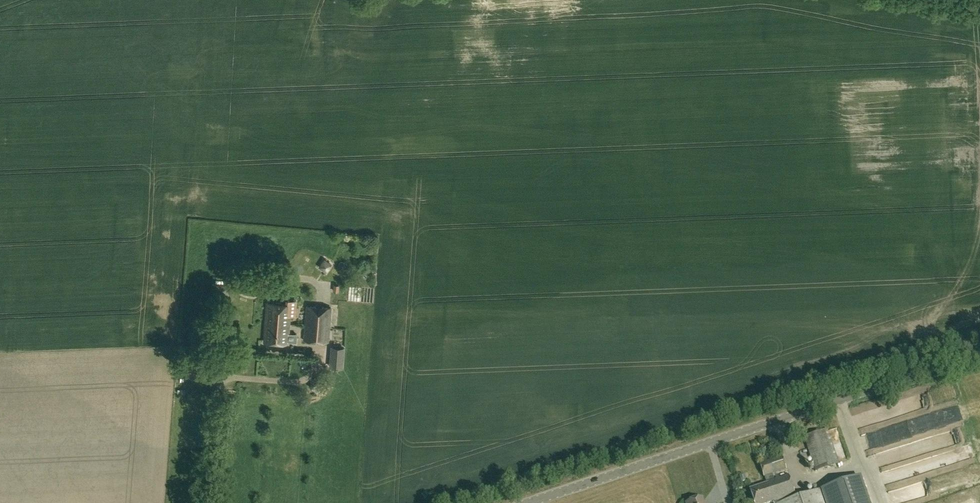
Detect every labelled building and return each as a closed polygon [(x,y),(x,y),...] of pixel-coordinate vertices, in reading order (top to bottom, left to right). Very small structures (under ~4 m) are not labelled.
[(315,267),(328,276),(335,265),(323,257),(315,267)] [(267,303),(265,323),(289,324),(291,305),(267,303)] [(307,306),(305,325),(329,327),(331,308),(307,306)] [(287,344),(289,324),(265,323),(263,342),(287,344)] [(328,342),(329,327),(305,325),(304,340),(328,342)] [(294,344),(302,344),(301,333),(294,334),(294,344)] [(342,362),(344,348),(334,347),(333,361),(342,362)] [(315,393),(324,384),(317,378),(309,386),(315,393)] [(962,413),(908,416),(909,433),(949,430),(963,429),(962,413)] [(839,463),(833,447),(827,428),(804,436),(816,470),(839,463)] [(926,454),(926,465),(941,464),(941,454),(926,454)] [(781,455),(760,463),(764,476),(772,473),(786,468),(781,455)] [(974,484),(979,482),(979,472),(979,469),(969,473),(974,484)] [(772,473),(764,476),(767,483),(749,489),(755,502),(767,502),(773,501),(774,502),(780,502),(796,498),(788,475),(774,479),(772,473)] [(839,483),(796,498),(780,502),(869,502),(860,476),(839,483)]
